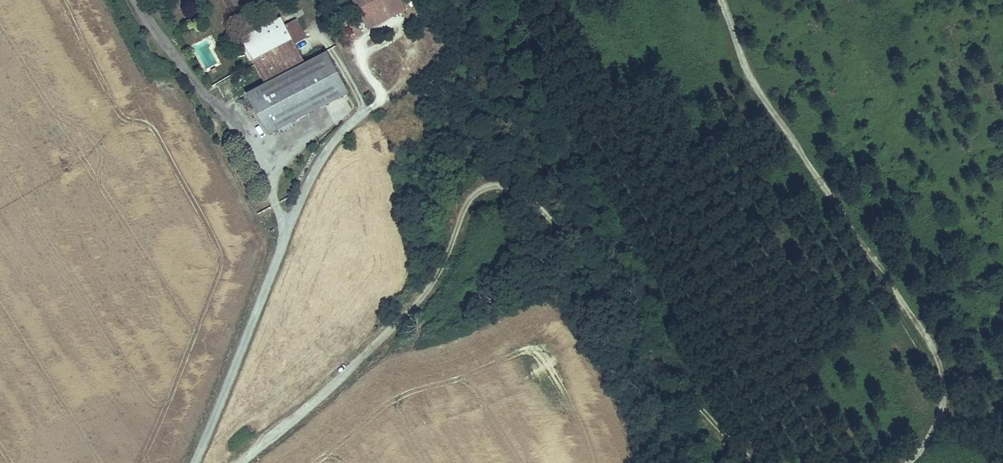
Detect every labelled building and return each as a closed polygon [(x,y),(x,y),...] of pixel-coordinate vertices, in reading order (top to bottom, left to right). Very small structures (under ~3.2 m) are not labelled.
[(380,0),(351,0),(366,32),(390,20),(380,0)] [(390,20),(401,14),(393,0),(380,0),(390,20)] [(294,46),(284,28),(280,20),(242,39),(266,86),(248,95),(270,134),(347,91),(326,53),(304,65),(294,46)] [(296,22),(284,28),(294,46),(305,40),(296,22)] [(210,38),(193,45),(203,71),(221,64),(210,38)]
